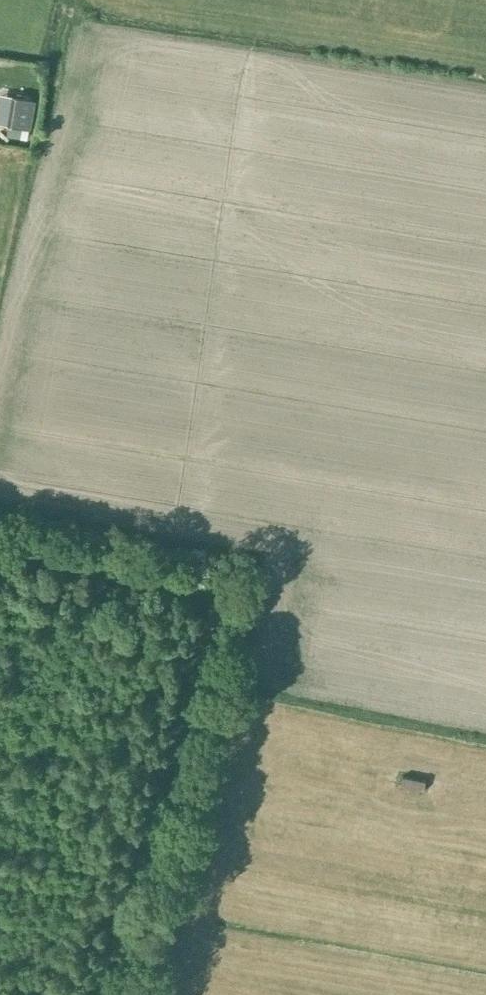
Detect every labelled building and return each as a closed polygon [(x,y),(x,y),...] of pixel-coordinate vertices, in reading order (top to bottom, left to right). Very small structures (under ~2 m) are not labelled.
[(11,121),(31,122),(31,95),(11,94),(11,121)] [(398,772),(396,783),(420,786),(422,776),(398,772)]
